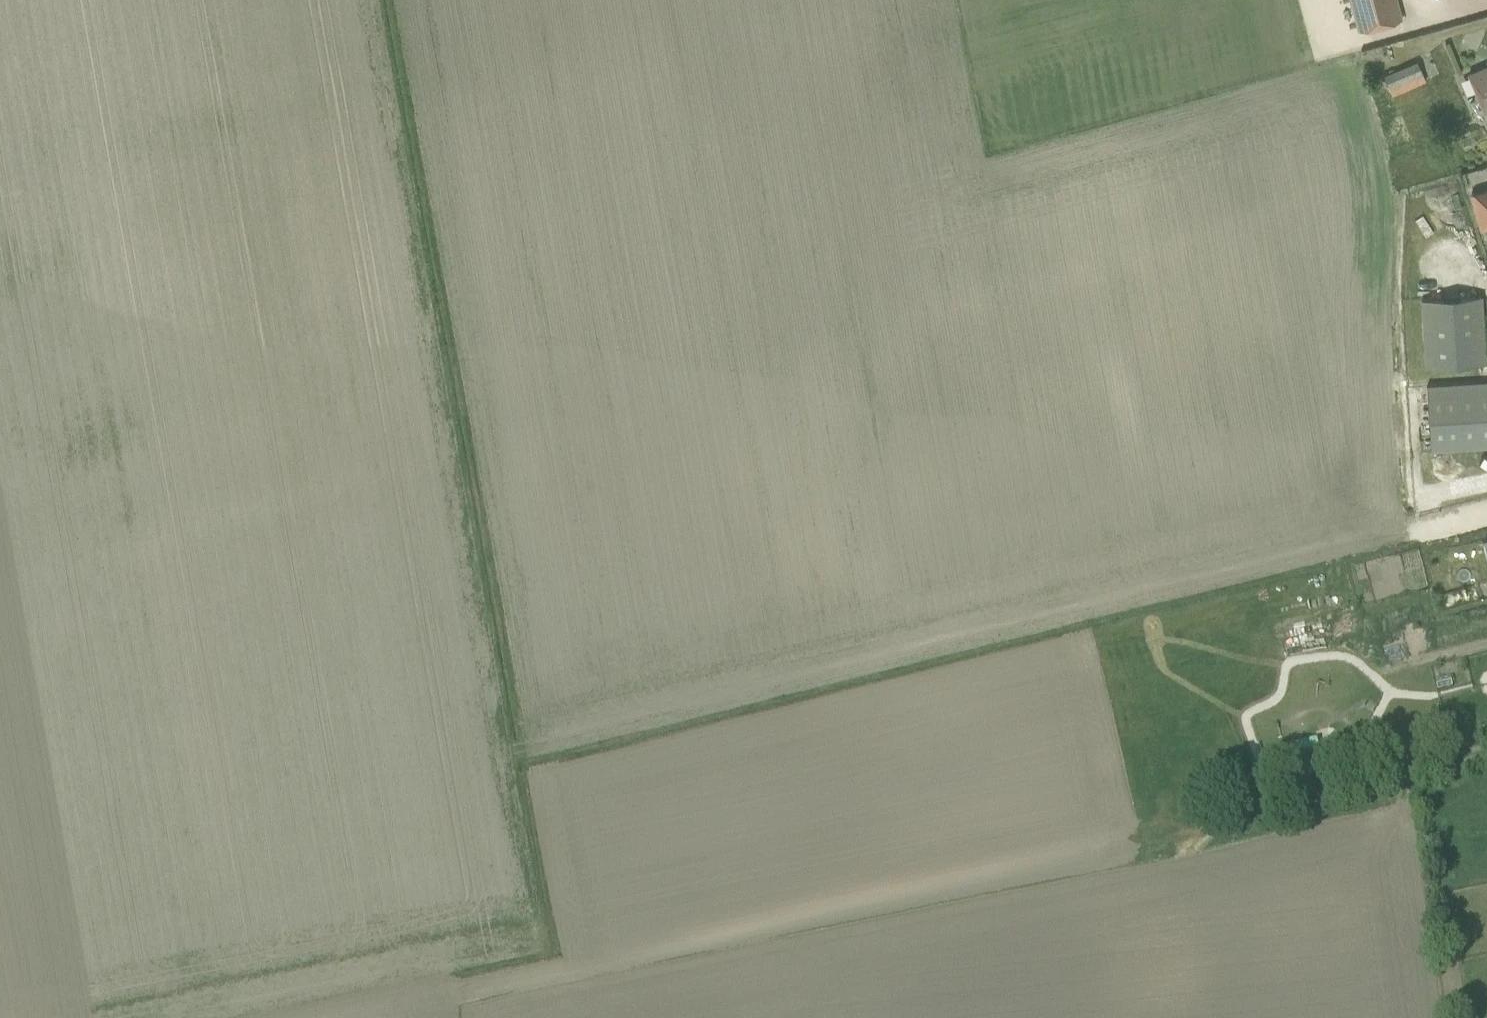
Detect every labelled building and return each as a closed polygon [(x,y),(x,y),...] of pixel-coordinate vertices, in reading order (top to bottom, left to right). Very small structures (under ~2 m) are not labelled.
[(1357,30),(1402,18),(1397,0),(1349,0),(1357,30)] [(1383,75),(1392,95),(1425,81),(1416,61),(1383,75)] [(1486,111),(1486,66),(1468,74),(1484,112),(1486,111)] [(1481,230),(1486,228),(1486,190),(1471,195),(1481,230)] [(1421,301),(1425,367),(1485,363),(1481,297),(1421,301)] [(1430,451),(1486,447),(1486,383),(1426,387),(1430,451)] [(1450,678),(1436,681),(1438,690),(1452,687),(1450,678)]
